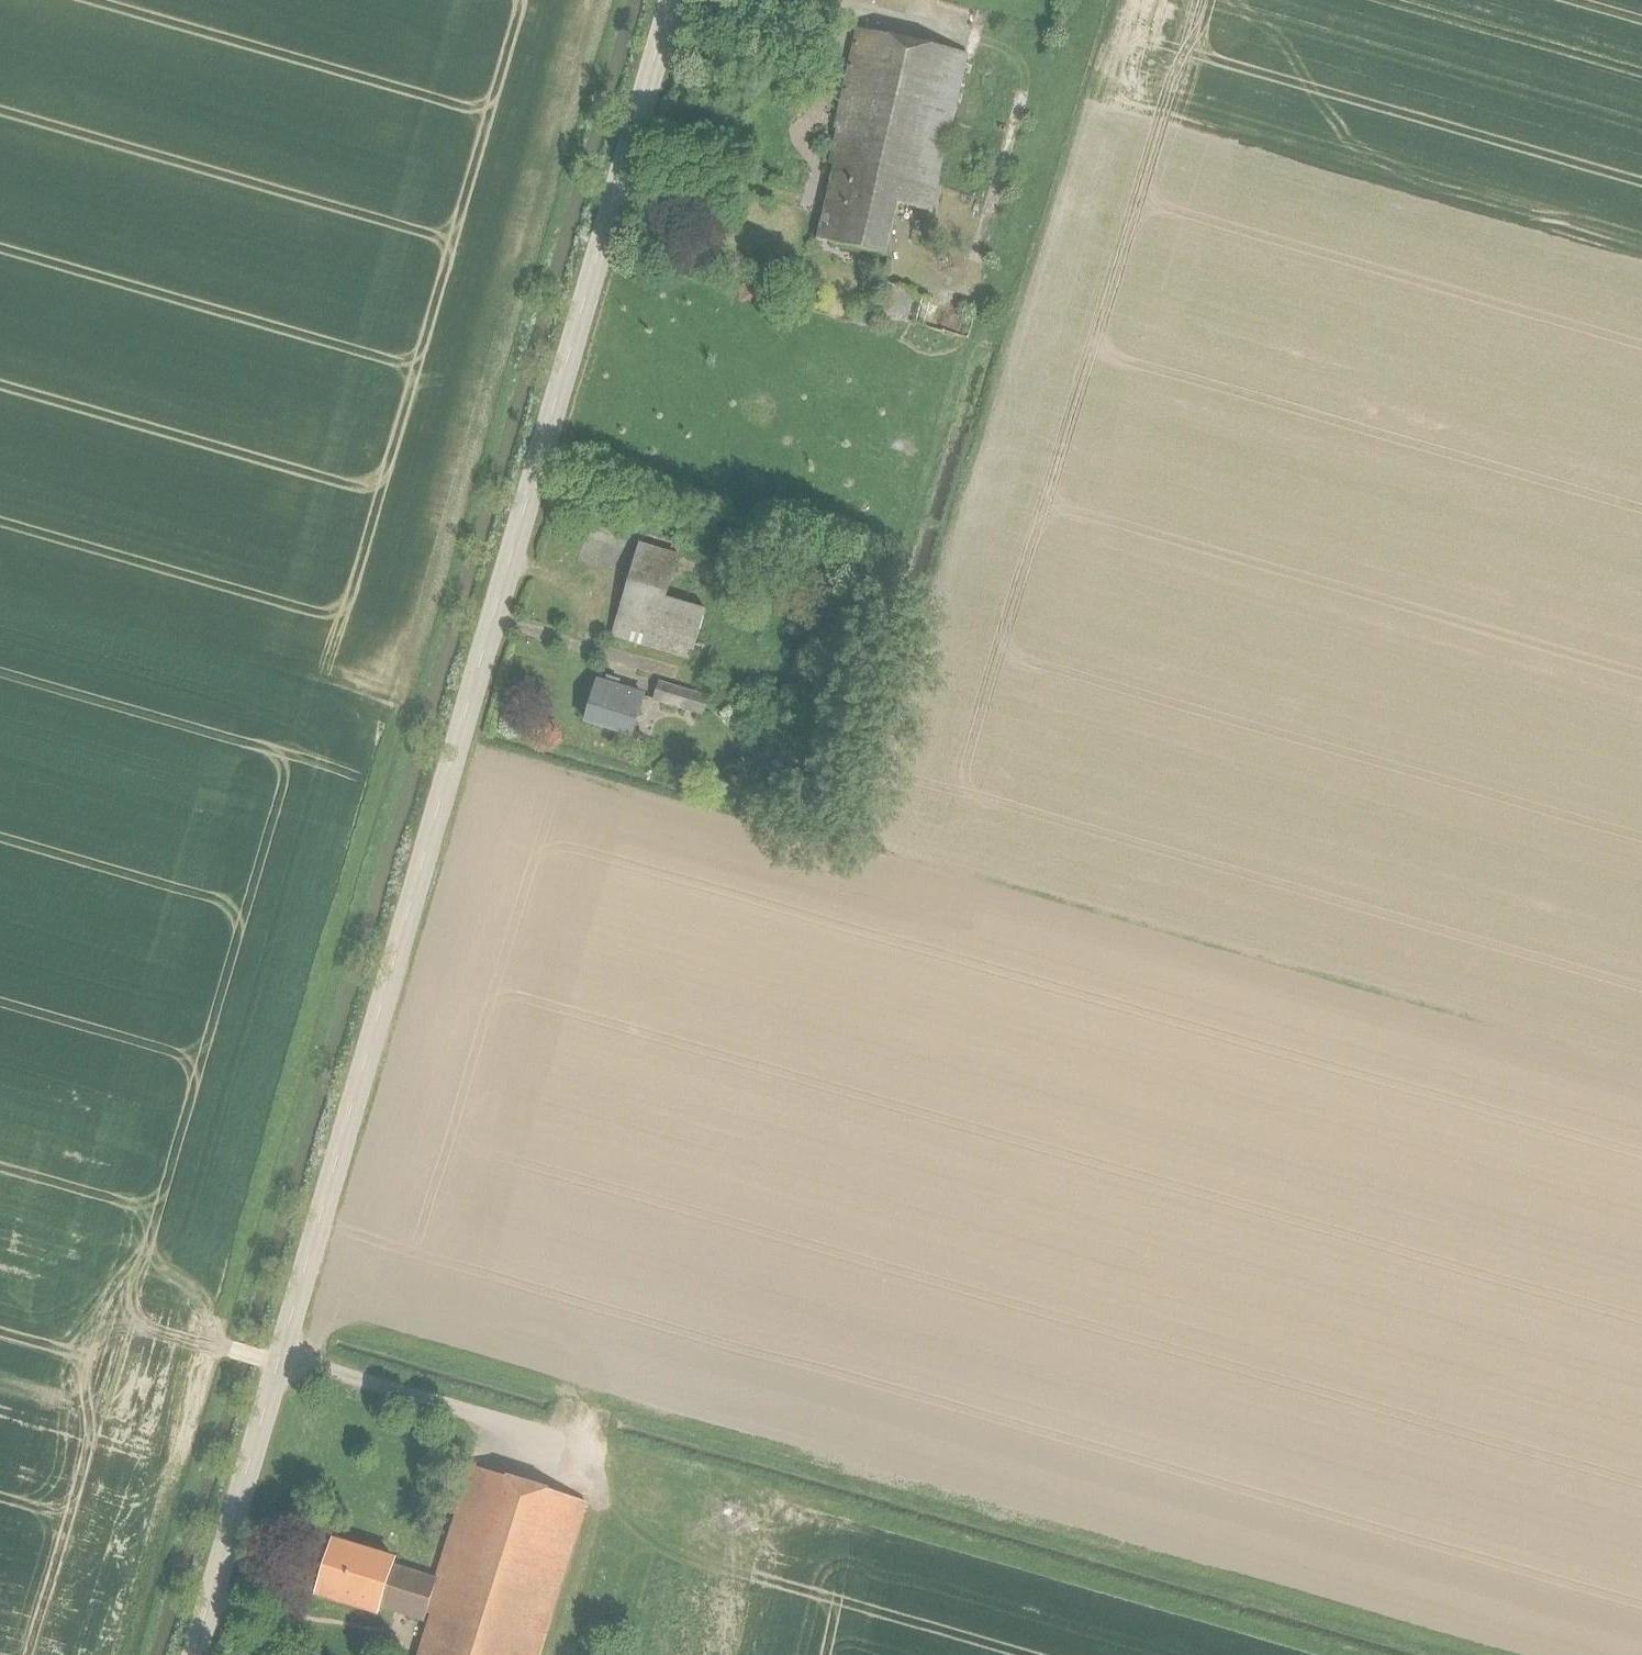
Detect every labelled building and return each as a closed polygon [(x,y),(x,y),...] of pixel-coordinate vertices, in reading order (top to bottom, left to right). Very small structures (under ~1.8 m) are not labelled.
[(968,52),(865,31),(822,239),(900,255),(911,202),(936,207),(968,52)] [(643,544),(616,632),(695,656),(709,609),(669,596),(681,555),(643,544)] [(718,692),(666,676),(658,700),(711,716),(718,692)] [(653,697),(604,682),(591,724),(640,739),(653,697)] [(478,1468),(446,1579),(433,1624),(423,1654),(547,1654),(592,1501),(478,1468)] [(405,1556),(341,1538),(325,1592),(389,1611),(402,1566),(405,1556)] [(446,1579),(402,1566),(389,1611),(433,1624),(446,1579)]
